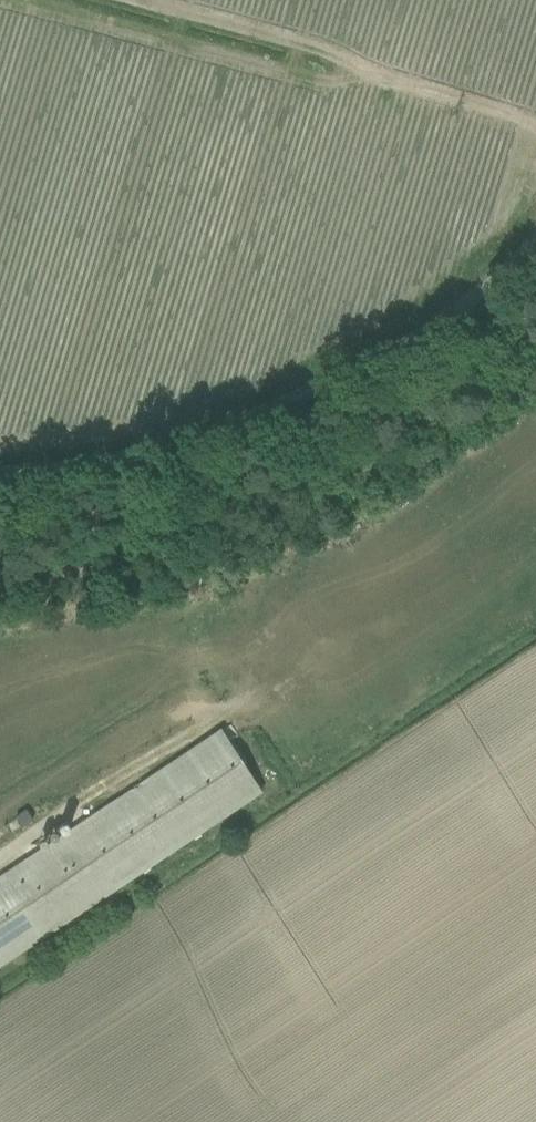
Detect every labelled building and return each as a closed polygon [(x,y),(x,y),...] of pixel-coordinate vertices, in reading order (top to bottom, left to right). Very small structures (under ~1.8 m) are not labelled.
[(251,781),(217,729),(0,872),(0,946),(251,781)]
